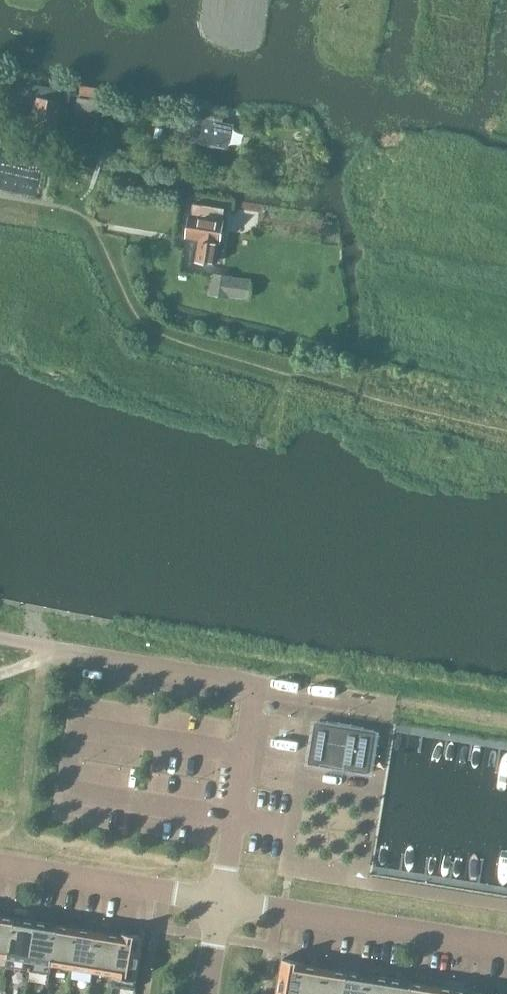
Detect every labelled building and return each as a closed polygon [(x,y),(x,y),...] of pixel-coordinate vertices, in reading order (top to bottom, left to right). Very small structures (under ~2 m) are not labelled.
[(57,134),(60,114),(64,115),(68,112),(72,91),(37,85),(33,87),(31,98),(36,99),(30,129),(57,134)] [(98,115),(100,100),(78,97),(77,110),(78,112),(98,115)] [(228,147),(231,143),(233,134),(234,124),(195,115),(191,124),(189,133),(190,138),(228,147)] [(220,242),(225,209),(192,204),(187,237),(198,239),(195,262),(214,264),(217,242),(220,242)] [(248,299),(251,279),(231,276),(231,275),(211,272),(208,293),(228,296),(248,299)] [(316,724),(309,763),(368,772),(374,734),(316,724)] [(7,967),(14,918),(0,915),(0,956),(8,957),(6,967),(7,967)] [(7,967),(28,970),(36,921),(14,918),(7,967)] [(28,970),(50,974),(58,925),(36,921),(28,970)] [(52,964),(73,967),(79,928),(58,925),(50,974),(51,974),(52,964)] [(73,967),(94,971),(100,932),(79,928),(73,967)] [(94,971),(114,974),(121,935),(100,932),(94,971)] [(121,935),(114,974),(112,986),(135,990),(144,937),(121,933),(121,935)] [(305,962),(283,959),(277,993),(300,993),(305,962)] [(305,962),(300,993),(322,993),(326,968),(306,965),(306,963),(305,962)] [(322,993),(344,993),(345,987),(348,972),(343,971),(326,968),(322,993)] [(369,975),(348,972),(345,987),(344,993),(366,993),(369,975)] [(390,978),(369,975),(366,993),(388,993),(390,978)] [(388,993),(410,993),(412,982),(390,978),(388,993)] [(433,985),(412,982),(410,993),(432,993),(433,985)] [(454,989),(433,985),(432,993),(453,993),(454,989)]
